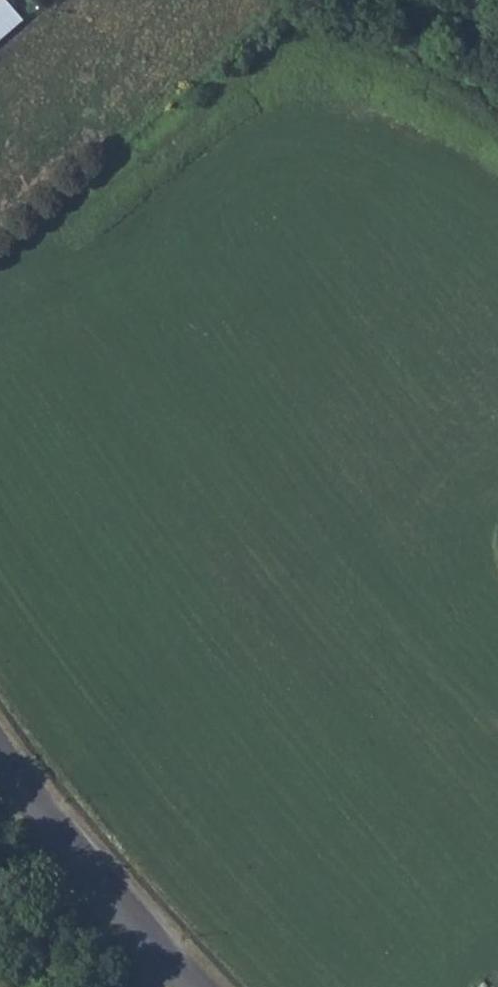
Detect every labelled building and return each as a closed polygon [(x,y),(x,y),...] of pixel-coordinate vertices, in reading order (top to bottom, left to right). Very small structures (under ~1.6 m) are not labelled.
[(23,16),(10,0),(0,0),(0,36),(23,16)]
